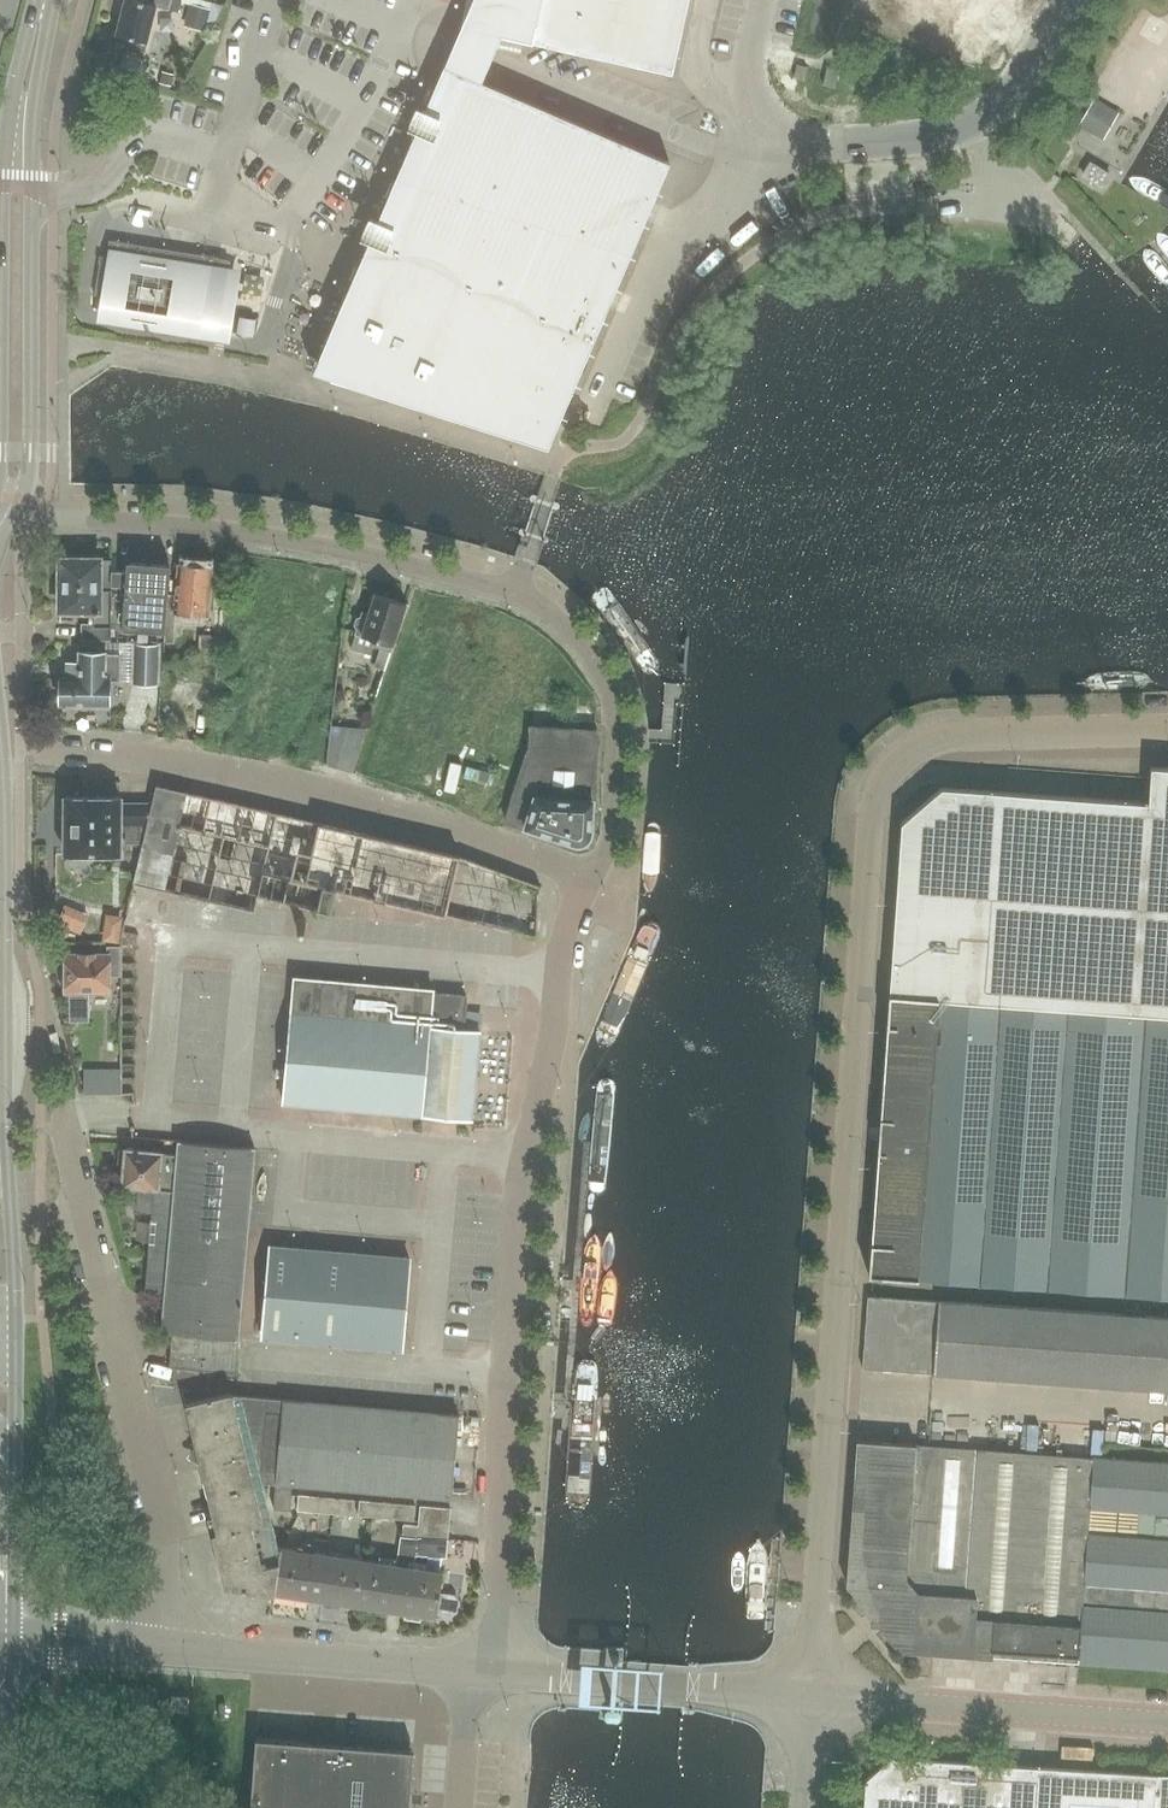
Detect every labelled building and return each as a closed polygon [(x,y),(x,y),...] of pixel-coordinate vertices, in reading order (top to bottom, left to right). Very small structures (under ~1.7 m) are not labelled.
[(178,13),(181,0),(144,0),(143,4),(129,0),(126,0),(116,36),(130,39),(127,51),(143,55),(146,43),(155,7),(178,13)] [(462,26),(506,36),(672,74),(689,0),(467,0),(462,26)] [(211,9),(190,4),(184,26),(205,32),(211,9)] [(494,60),(506,36),(462,26),(453,45),(445,65),(484,82),(494,60)] [(805,79),(807,67),(797,64),(794,77),(805,79)] [(445,65),(398,174),(623,270),(670,161),(484,82),(445,65)] [(835,87),(839,70),(827,67),(823,84),(835,87)] [(161,71),(158,84),(172,87),(175,74),(161,71)] [(1078,125),(1103,139),(1119,112),(1094,97),(1078,125)] [(1083,173),(1081,176),(1104,189),(1105,186),(1108,182),(1110,177),(1112,174),(1101,167),(1090,161),(1088,164),(1086,168),(1083,173)] [(398,174),(350,286),(574,383),(623,270),(398,174)] [(100,263),(95,294),(108,296),(105,313),(153,321),(153,323),(164,325),(164,323),(217,331),(229,259),(109,239),(107,256),(100,255),(98,262),(100,263)] [(574,383),(350,286),(314,370),(548,445),(574,383)] [(88,456),(88,483),(203,483),(203,456),(88,456)] [(221,461),(217,487),(345,507),(350,481),(221,461)] [(366,487),(359,513),(485,546),(492,521),(366,487)] [(563,546),(545,565),(621,636),(639,616),(563,546)] [(61,559),(61,610),(94,610),(94,624),(82,624),(82,640),(106,640),(111,640),(112,570),(112,560),(99,560),(99,559),(61,559)] [(112,570),(111,640),(114,640),(134,641),(165,642),(166,641),(168,610),(169,594),(168,594),(170,564),(128,561),(127,571),(112,570)] [(166,641),(165,642),(174,642),(176,611),(209,613),(213,567),(179,565),(177,594),(169,594),(168,610),(166,641)] [(386,669),(407,603),(375,593),(369,614),(363,612),(362,617),(358,619),(356,624),(358,628),(352,648),(372,654),(375,646),(381,648),(375,666),(386,669)] [(222,664),(224,636),(200,634),(198,663),(217,664),(222,664)] [(106,640),(106,652),(120,652),(120,680),(133,681),(134,642),(134,641),(114,640),(111,640),(106,640)] [(160,684),(161,643),(134,642),(133,681),(133,684),(160,684)] [(67,678),(61,678),(61,703),(109,704),(109,680),(120,680),(120,652),(106,652),(80,652),(80,661),(67,661),(67,678)] [(592,822),(597,728),(532,724),(531,746),(507,820),(566,840),(566,839),(575,842),(580,842),(585,840),(589,836),(590,831),(591,822),(592,822)] [(354,773),(365,729),(334,725),(328,766),(354,773)] [(1151,762),(1149,798),(941,784),(901,819),(869,1275),(1167,1297),(1167,763),(1151,762)] [(336,889),(467,920),(537,937),(541,886),(460,856),(157,785),(153,803),(143,843),(134,884),(255,911),(258,896),(318,910),(320,909),(331,912),(336,889)] [(121,842),(143,843),(153,803),(121,803),(121,796),(66,796),(66,854),(121,855),(121,842)] [(106,915),(103,940),(119,943),(123,917),(106,915)] [(65,954),(65,992),(70,992),(70,1021),(89,1021),(89,992),(110,992),(110,977),(120,976),(120,945),(107,945),(107,954),(65,954)] [(667,950),(586,1065),(613,1076),(667,950)] [(472,1119),(480,1031),(464,1031),(466,996),(433,994),(433,990),(294,978),(283,1102),(472,1119)] [(125,1033),(151,1033),(151,992),(126,992),(125,1033)] [(84,1069),(84,1094),(120,1094),(120,1069),(84,1069)] [(596,1107),(591,1203),(620,1205),(625,1108),(596,1107)] [(154,1213),(148,1290),(165,1292),(162,1333),(173,1333),(170,1367),(176,1367),(235,1372),(255,1148),(179,1141),(177,1154),(172,1214),(154,1213)] [(124,1147),(121,1187),(138,1188),(137,1211),(154,1213),(172,1214),(177,1154),(164,1153),(164,1151),(124,1147)] [(589,1210),(583,1305),(612,1307),(618,1212),(589,1210)] [(410,1258),(271,1246),(263,1336),(402,1349),(410,1258)] [(1167,1391),(1167,1315),(867,1296),(862,1368),(1167,1391)] [(583,1314),(573,1459),(602,1461),(612,1316),(583,1314)] [(234,1392),(235,1372),(176,1367),(174,1387),(182,1388),(214,1390),(233,1392),(234,1392)] [(233,1392),(214,1390),(182,1388),(217,1532),(212,1533),(225,1586),(227,1586),(273,1593),(280,1547),(270,1546),(254,1482),(276,1483),(292,1485),(452,1499),(459,1415),(234,1395),(233,1392)] [(1077,1663),(1086,1535),(1088,1512),(1092,1465),(1092,1458),(857,1441),(846,1582),(904,1650),(1077,1663)] [(1088,1512),(1167,1518),(1167,1470),(1092,1465),(1088,1512)] [(553,1470),(543,1614),(572,1616),(582,1472),(553,1470)] [(292,1485),(276,1483),(274,1508),(290,1509),(292,1485)] [(355,1500),(299,1495),(298,1510),(354,1515),(355,1500)] [(360,1500),(359,1502),(358,1516),(414,1521),(416,1505),(360,1500)] [(418,1538),(418,1536),(448,1539),(451,1508),(420,1505),(419,1526),(404,1525),(403,1536),(418,1538)] [(1086,1535),(1088,1535),(1108,1536),(1167,1541),(1167,1518),(1088,1512),(1086,1535)] [(1108,1536),(1088,1535),(1084,1582),(1167,1589),(1167,1541),(1108,1536)] [(396,1565),(361,1559),(355,1605),(436,1617),(437,1614),(440,1592),(443,1572),(440,1571),(426,1569),(414,1567),(416,1555),(428,1555),(442,1556),(446,1557),(448,1539),(418,1536),(418,1538),(403,1536),(401,1536),(396,1565)] [(355,1605),(361,1559),(280,1547),(273,1593),(355,1605)] [(759,1552),(753,1624),(777,1625),(783,1553),(759,1552)] [(428,1555),(426,1569),(440,1571),(442,1556),(428,1555)] [(1082,1607),(1167,1614),(1167,1589),(1084,1582),(1082,1607)] [(440,1592),(437,1614),(451,1616),(458,1611),(459,1601),(455,1594),(440,1592)] [(1082,1607),(1079,1655),(1167,1661),(1167,1614),(1082,1607)] [(189,1711),(190,1698),(171,1697),(171,1710),(189,1711)] [(605,1713),(605,1721),(608,1723),(619,1724),(621,1721),(621,1714),(619,1712),(607,1712),(605,1713)] [(250,1807),(409,1807),(413,1760),(412,1760),(320,1743),(308,1741),(257,1737),(255,1737),(254,1748),(250,1807)] [(1156,1775),(889,1752),(863,1774),(861,1807),(1167,1807),(1167,1776),(1156,1775)]
